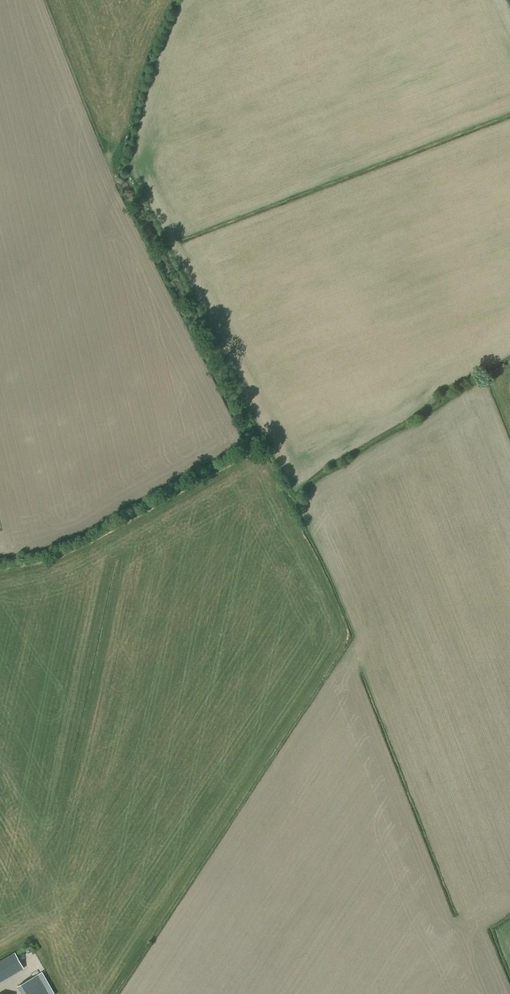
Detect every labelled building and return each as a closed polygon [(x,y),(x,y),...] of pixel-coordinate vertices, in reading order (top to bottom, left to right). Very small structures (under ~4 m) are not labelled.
[(14,953),(0,961),(0,982),(23,969),(14,953)] [(42,973),(17,987),(22,993),(54,993),(42,973)]
